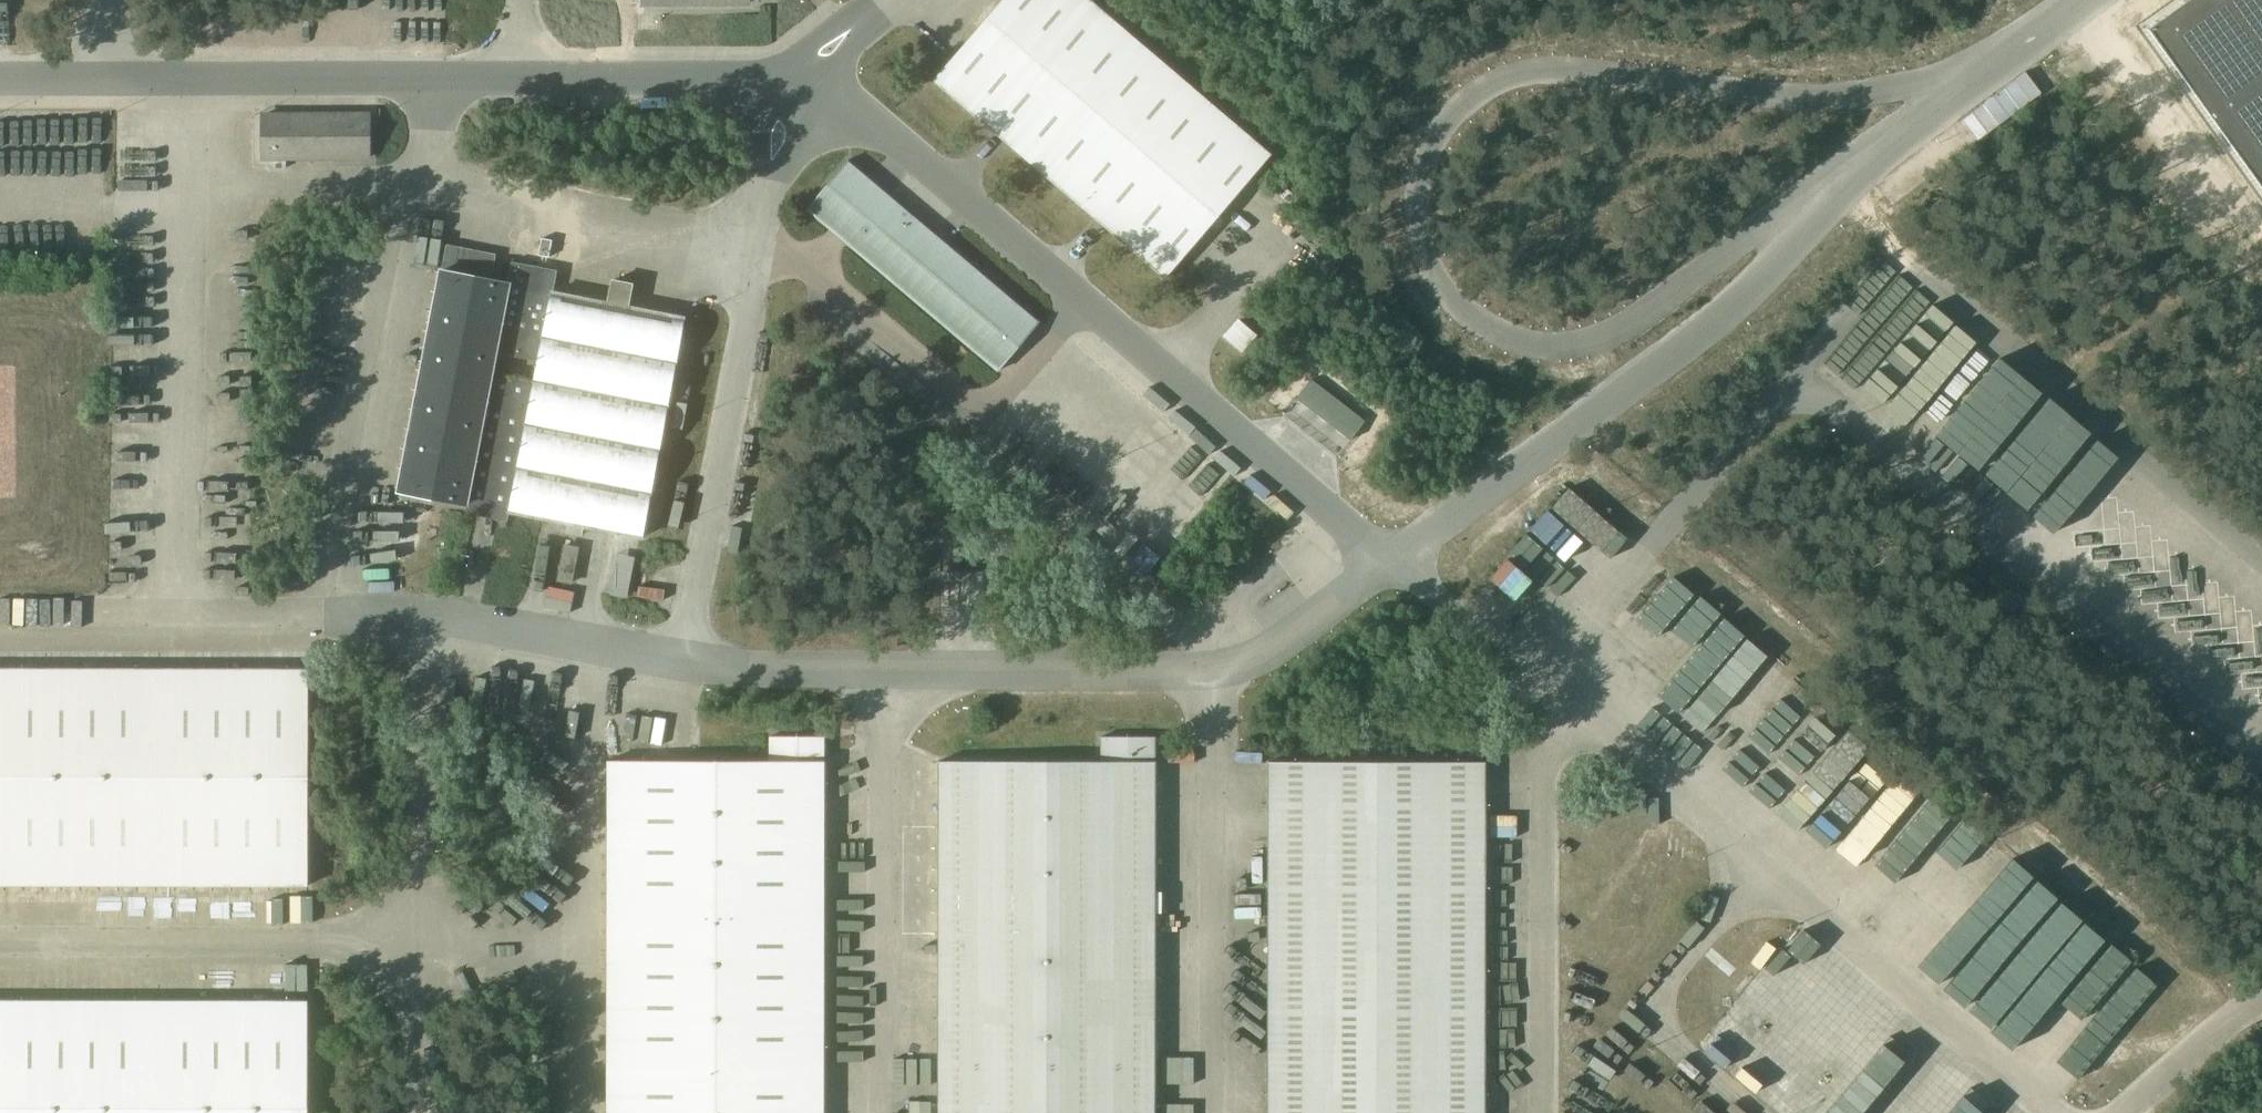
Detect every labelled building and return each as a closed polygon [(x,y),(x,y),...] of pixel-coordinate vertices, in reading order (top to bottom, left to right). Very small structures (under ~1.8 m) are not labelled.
[(934,80),(991,129),(1005,141),(1012,146),(1094,217),(1107,228),(1165,277),(1184,256),(1252,176),(1270,154),(1090,0),(1002,0),(952,58),(934,80)] [(2147,28),(2261,187),(2261,0),(2187,0),(2147,28)] [(263,114),(263,157),(273,157),(286,157),(334,157),(369,157),(369,114),(296,114),(287,114),(263,114)] [(847,160),(807,208),(830,228),(844,240),(998,370),(1039,322),(944,241),(933,233),(888,194),(868,178),(847,160)] [(507,280),(494,278),(498,255),(444,244),(396,491),(466,505),(464,512),(508,520),(509,512),(567,523),(566,532),(582,535),(583,526),(643,538),(685,316),(629,305),(633,282),(611,278),(607,300),(553,290),(557,270),(511,261),(507,280)] [(1352,442),(1360,432),(1367,422),(1312,380),(1297,400),(1352,442)] [(572,583),(579,546),(564,543),(557,580),(572,583)] [(1040,610),(1040,590),(1025,590),(1025,610),(1040,610)] [(308,885),(308,668),(0,668),(0,884),(308,885)] [(607,1112),(823,1112),(824,761),(824,760),(824,757),(824,736),(770,736),(770,760),(716,760),(708,760),(689,760),(682,760),(608,760),(607,1112)] [(938,1112),(1154,1112),(1155,911),(1161,911),(1161,889),(1155,889),(1155,761),(1155,756),(1155,736),(1101,736),(1101,761),(939,760),(938,1112)] [(308,1104),(308,1000),(305,1000),(0,999),(0,1112),(308,1112),(308,1104)]
